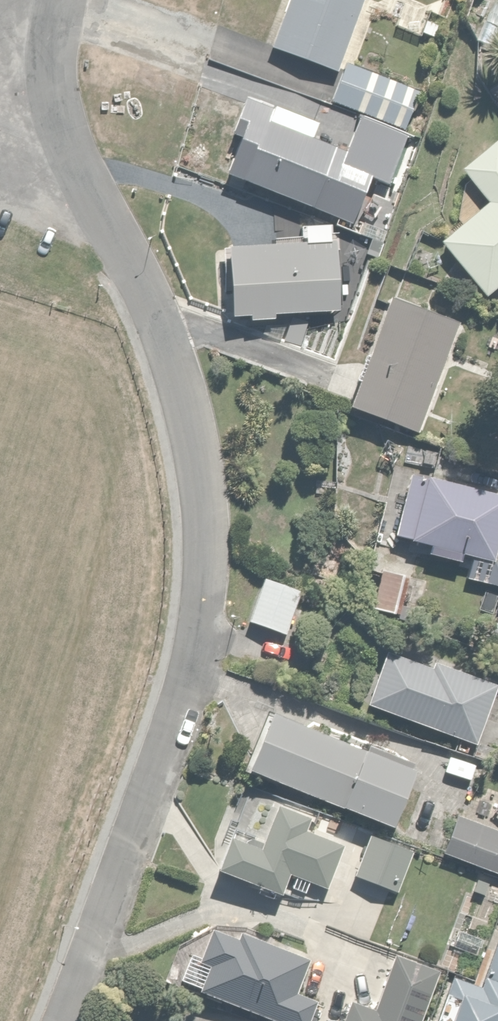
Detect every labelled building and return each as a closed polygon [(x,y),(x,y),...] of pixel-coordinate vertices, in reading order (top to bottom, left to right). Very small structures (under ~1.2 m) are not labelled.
[(269,49),(334,73),(361,0),(287,0),(269,49)] [(398,129),(413,88),(348,62),(332,103),(353,111),(398,129)] [(398,129),(353,111),(341,141),(403,165),(414,136),(398,129)] [(353,154),(253,118),(249,117),(226,181),(335,220),(333,227),(359,236),(365,220),(357,218),(371,179),(347,171),(353,154)] [(439,245),(420,237),(404,275),(438,287),(449,257),(482,300),(497,288),(497,146),(495,143),(460,171),(488,206),(439,245)] [(331,242),(223,249),(228,322),(336,315),(331,242)] [(466,329),(385,300),(345,409),(426,439),(466,329)] [(406,475),(391,538),(493,563),(497,542),(497,498),(406,475)] [(410,558),(374,551),(361,615),(399,623),(403,604),(420,608),(426,579),(407,575),(410,558)] [(302,590),(265,577),(249,622),(287,635),(302,590)] [(355,702),(484,746),(497,706),(497,686),(425,661),(423,666),(384,653),(381,663),(363,657),(349,700),(355,702)] [(272,714),(247,772),(385,830),(409,772),(272,714)] [(258,850),(225,839),(212,873),(280,898),(287,878),(328,892),(344,848),(302,833),(306,821),(273,809),(258,850)] [(440,856),(497,878),(497,832),(455,815),(440,856)] [(413,851),(370,834),(352,877),(395,894),(413,851)] [(177,985),(272,1020),(307,1020),(315,1001),(298,995),(310,965),(239,938),(237,941),(211,931),(200,960),(188,956),(177,985)] [(438,1020),(497,1020),(497,941),(480,989),(453,979),(438,1020)] [(370,1010),(348,1001),(340,1020),(422,1020),(441,972),(397,956),(393,966),(388,964),(370,1010)]
